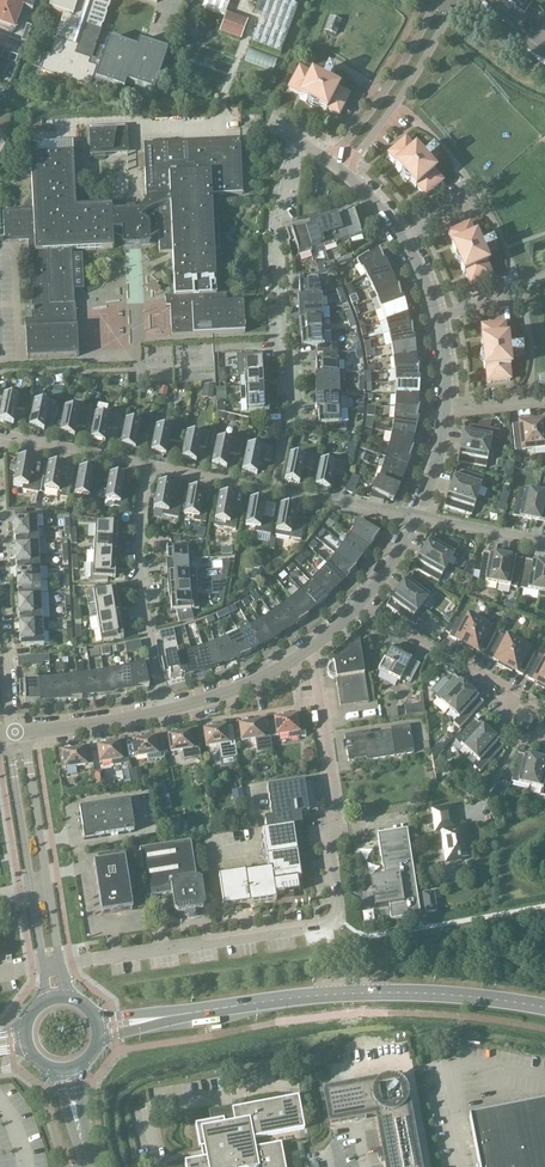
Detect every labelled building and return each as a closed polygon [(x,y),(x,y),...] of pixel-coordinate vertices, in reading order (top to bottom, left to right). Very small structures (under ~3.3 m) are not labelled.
[(24,0),(0,0),(0,23),(13,28),(18,16),(21,7),(32,11),(33,8),(35,4),(24,0)] [(31,67),(35,68),(41,70),(40,71),(90,88),(91,85),(108,91),(110,85),(124,90),(126,83),(153,92),(167,51),(139,41),(136,48),(109,39),(105,50),(100,48),(95,61),(90,59),(110,0),(52,0),(49,9),(64,14),(50,55),(46,54),(37,51),(31,67)] [(202,9),(224,17),(230,0),(205,0),(202,9)] [(261,15),(251,42),(280,53),(298,5),(284,0),(258,0),(254,12),(261,15)] [(512,7),(523,15),(533,0),(517,0),(512,7)] [(225,17),(219,31),(240,39),(246,25),(225,17)] [(331,18),(326,32),(336,36),(341,22),(331,18)] [(20,54),(24,43),(0,35),(0,48),(20,54)] [(310,76),(300,96),(299,98),(307,102),(311,107),(331,69),(327,67),(323,77),(318,74),(317,77),(311,75),(310,76)] [(327,110),(337,90),(338,89),(332,86),(334,83),(330,80),(335,71),(331,69),(311,107),(318,107),(326,112),(327,110)] [(300,96),(310,76),(299,70),(289,90),(300,96)] [(337,90),(327,110),(338,116),(348,96),(337,90)] [(90,130),(89,130),(90,156),(91,156),(90,153),(127,151),(125,126),(125,131),(90,133),(90,130)] [(32,210),(3,211),(4,242),(6,242),(28,241),(29,252),(31,302),(31,310),(24,310),(25,320),(25,325),(25,329),(26,359),(32,359),(60,357),(78,357),(76,327),(75,309),(74,309),(71,251),(82,250),(113,249),(113,235),(119,238),(120,238),(120,247),(148,245),(147,238),(148,238),(149,237),(152,236),(154,235),(158,232),(159,253),(169,253),(172,252),(174,297),(164,298),(165,301),(165,307),(170,307),(171,336),(193,335),(193,336),(212,335),(244,333),(244,325),(243,303),(226,304),(226,295),(216,295),(214,251),(219,250),(217,195),(242,194),(240,141),(240,140),(227,141),(218,141),(201,142),(196,142),(191,143),(175,143),(143,145),(145,188),(146,200),(144,203),(143,205),(142,208),(140,209),(139,211),(135,211),(134,205),(111,206),(75,208),(73,154),(60,155),(30,156),(32,210)] [(397,165),(413,150),(405,141),(388,155),(397,165)] [(413,150),(397,165),(395,166),(401,173),(403,179),(435,151),(432,148),(425,155),(421,152),(419,154),(415,149),(413,150)] [(416,188),(433,173),(434,172),(430,167),(433,165),(430,161),(438,154),(435,151),(403,179),(409,182),(415,189),(416,188)] [(433,173),(416,188),(425,198),(442,183),(433,173)] [(438,191),(445,199),(451,194),(445,186),(438,191)] [(353,210),(341,216),(348,240),(362,236),(362,235),(361,235),(356,220),(359,218),(360,219),(356,207),(356,209),(353,210)] [(341,216),(328,220),(336,244),(348,240),(341,216)] [(324,248),(336,244),(328,220),(316,224),(324,248)] [(316,224),(304,228),(311,252),(324,248),(316,224)] [(453,246),(474,237),(469,225),(448,234),(453,246)] [(298,256),(311,252),(304,228),(287,230),(286,229),(289,241),(290,241),(290,240),(293,239),(298,255),(297,255),(298,256)] [(474,237),(453,246),(452,247),(455,255),(455,262),(494,245),(492,241),(483,245),(481,241),(478,242),(475,237),(474,237)] [(465,274),(486,265),(487,264),(485,258),(488,257),(486,253),(496,248),(494,245),(455,262),(460,266),(464,274),(465,274)] [(359,264),(365,276),(385,265),(379,251),(378,251),(379,252),(370,257),(368,254),(368,253),(356,260),(359,264)] [(338,268),(337,268),(340,274),(343,273),(345,270),(354,266),(352,263),(351,263),(338,268)] [(385,265),(365,276),(371,287),(391,277),(385,265)] [(486,265),(465,274),(470,286),(491,277),(486,265)] [(298,283),(299,297),(321,295),(321,282),(317,282),(317,277),(307,277),(307,283),(298,283)] [(376,298),(397,289),(391,277),(371,287),(374,293),(368,295),(371,300),(376,298)] [(351,284),(345,287),(349,297),(355,294),(351,284)] [(376,298),(381,310),(402,302),(398,287),(397,287),(398,289),(397,289),(376,298)] [(338,297),(344,294),(341,288),(336,290),(338,297)] [(346,301),(344,294),(338,297),(341,303),(346,301)] [(299,297),(299,309),(322,308),(321,295),(299,297)] [(355,295),(349,297),(351,304),(358,302),(355,295)] [(402,302),(381,310),(385,321),(406,315),(402,302)] [(299,309),(300,321),(322,320),(322,308),(299,309)] [(410,328),(406,315),(385,321),(388,333),(410,328)] [(322,320),(300,321),(301,333),(323,332),(322,320)] [(361,320),(358,321),(358,322),(360,329),(364,328),(367,327),(365,323),(361,320)] [(483,341),(505,338),(504,325),(481,328),(483,341)] [(411,327),(410,328),(388,333),(391,346),(413,341),(411,326),(410,326),(411,327)] [(330,332),(323,332),(301,333),(301,346),(317,346),(317,353),(322,353),(331,353),(330,332)] [(482,350),(480,356),(522,352),(522,348),(511,349),(511,344),(507,344),(507,338),(505,338),(483,341),(481,341),(482,350)] [(391,346),(393,358),(415,355),(413,341),(391,346)] [(315,361),(316,374),(338,373),(337,352),(331,353),(322,353),(322,361),(315,361)] [(486,370),(508,368),(510,368),(509,362),(513,361),(512,357),(523,356),(522,352),(480,356),(483,362),(484,371),(486,370)] [(237,375),(244,375),(267,374),(266,361),(263,361),(262,354),(236,355),(237,375)] [(393,358),(394,370),(416,368),(415,355),(393,358)] [(417,368),(416,368),(394,370),(395,383),(417,382),(418,367),(417,367),(417,368)] [(508,368),(486,370),(487,383),(509,381),(508,368)] [(316,374),(316,386),(339,385),(338,373),(316,374)] [(244,375),(245,387),(267,386),(267,374),(244,375)] [(395,383),(395,395),(417,396),(417,382),(395,383)] [(203,385),(202,394),(213,395),(214,387),(203,385)] [(316,386),(317,399),(339,398),(339,385),(316,386)] [(160,386),(158,394),(166,396),(168,387),(160,386)] [(245,399),(268,398),(267,386),(245,387),(245,399)] [(0,413),(0,421),(13,424),(16,409),(25,411),(28,396),(5,391),(0,413)] [(395,395),(394,408),(417,409),(417,396),(395,395)] [(268,404),(268,398),(245,399),(246,413),(248,413),(253,412),(253,415),(253,417),(262,416),(266,416),(266,414),(271,414),(270,404),(268,404)] [(339,398),(317,399),(317,411),(340,410),(339,398)] [(34,402),(29,427),(43,430),(47,415),(54,417),(57,402),(45,399),(44,404),(34,402)] [(222,408),(222,399),(216,400),(217,412),(224,413),(224,407),(222,408)] [(74,437),(76,426),(87,428),(91,409),(65,403),(59,433),(74,437)] [(418,409),(417,409),(394,408),(393,420),(415,423),(419,408),(418,408),(418,409)] [(118,430),(121,415),(96,410),(90,440),(104,443),(107,428),(118,430)] [(341,423),(340,410),(317,411),(318,424),(325,424),(325,431),(346,430),(345,423),(341,423)] [(145,436),(148,421),(136,418),(135,423),(125,421),(120,446),(135,449),(138,434),(145,436)] [(534,449),(544,448),(544,421),(543,421),(543,423),(540,423),(539,419),(531,420),(534,449)] [(179,443),(183,423),(167,420),(165,429),(156,427),(150,453),(153,453),(152,456),(154,458),(156,458),(158,459),(160,459),(162,458),(163,455),(165,456),(168,441),(179,443)] [(393,420),(391,432),(413,436),(415,423),(393,420)] [(522,450),(534,449),(531,420),(523,421),(523,425),(520,425),(520,424),(512,425),(515,451),(522,450)] [(464,432),(462,444),(489,449),(491,437),(497,439),(499,431),(489,429),(491,422),(479,423),(478,427),(465,425),(465,424),(464,424),(463,432),(464,432)] [(365,428),(363,436),(370,438),(372,429),(365,428)] [(206,449),(209,433),(197,431),(196,435),(186,433),(181,459),(196,462),(199,447),(206,449)] [(411,450),(411,449),(413,436),(391,432),(389,445),(411,450)] [(226,468),(229,453),(240,455),(243,440),(218,435),(217,440),(211,465),(226,468)] [(248,441),(242,471),(256,475),(259,464),(262,465),(263,461),(270,462),(274,447),(248,441)] [(489,449),(462,444),(460,455),(459,455),(457,463),(458,463),(486,468),(489,449)] [(412,450),(411,449),(411,450),(389,445),(386,457),(407,463),(413,449),(412,449),(412,450)] [(359,452),(357,460),(367,463),(369,456),(359,452)] [(304,458),(302,469),(310,470),(313,455),(305,453),(304,458)] [(299,483),(302,469),(304,458),(290,455),(284,480),(299,483)] [(321,457),(315,487),(317,487),(316,491),(318,492),(320,493),(322,493),(324,493),(326,493),(327,489),(329,490),(333,475),(343,477),(347,462),(321,457)] [(386,457),(382,469),(403,476),(407,463),(386,457)] [(18,458),(13,484),(23,486),(22,490),(38,493),(39,489),(41,478),(30,476),(32,461),(18,458)] [(63,466),(48,464),(46,479),(44,489),(61,493),(61,497),(68,499),(71,483),(64,482),(65,478),(61,477),(63,466)] [(94,472),(79,469),(73,499),(99,504),(102,489),(95,487),(95,483),(92,483),(94,472)] [(398,489),(403,476),(382,469),(377,480),(398,489)] [(455,477),(451,489),(477,497),(483,478),(457,470),(457,469),(456,469),(453,477),(455,477)] [(344,490),(353,494),(360,477),(351,474),(344,490)] [(124,477),(109,475),(107,490),(105,499),(105,500),(114,502),(114,507),(126,509),(129,494),(122,492),(124,477)] [(178,518),(181,504),(181,503),(170,501),(173,486),(169,485),(170,481),(163,480),(162,484),(158,484),(153,509),(163,511),(162,515),(178,518)] [(393,502),(398,489),(377,480),(372,493),(369,499),(383,503),(383,502),(385,498),(393,502)] [(189,489),(184,513),(184,515),(194,516),(193,521),(205,523),(208,508),(201,507),(203,492),(189,489)] [(477,497),(451,489),(447,500),(446,499),(444,507),(445,507),(471,516),(477,497)] [(531,520),(537,493),(518,489),(512,516),(512,517),(520,518),(520,517),(531,520)] [(537,493),(531,520),(543,522),(542,523),(544,524),(544,494),(537,493)] [(219,495),(214,520),(213,526),(214,526),(216,527),(218,528),(221,528),(223,528),(235,530),(238,513),(231,512),(234,497),(219,495)] [(270,535),(273,520),(262,518),(265,503),(250,500),(245,526),(255,528),(254,532),(270,535)] [(301,540),(301,537),(303,538),(304,530),(302,530),(303,525),(292,523),(295,508),(293,508),(293,504),(291,503),(289,502),(288,502),(286,502),(283,503),(283,506),(280,506),(275,536),(301,540)] [(333,514),(330,519),(336,523),(339,518),(333,514)] [(13,531),(37,529),(37,516),(15,517),(15,522),(13,522),(13,531)] [(54,526),(62,526),(62,516),(54,516),(54,526)] [(357,523),(350,534),(369,546),(379,535),(378,534),(377,535),(369,530),(374,522),(375,522),(360,519),(357,523)] [(95,525),(94,538),(117,540),(117,526),(95,525)] [(45,529),(37,529),(13,531),(14,539),(16,539),(16,543),(38,542),(45,542),(45,529)] [(322,529),(317,535),(321,537),(325,532),(322,529)] [(350,534),(343,544),(361,558),(369,546),(350,534)] [(424,552),(447,565),(457,548),(447,542),(433,535),(433,534),(432,534),(428,541),(429,542),(424,552)] [(94,538),(94,551),(116,552),(117,540),(94,538)] [(449,538),(447,542),(457,548),(460,542),(449,538)] [(312,541),(308,547),(312,550),(317,545),(312,541)] [(38,542),(16,543),(16,548),(14,548),(15,556),(39,555),(38,542)] [(353,568),(361,558),(343,544),(335,554),(353,568)] [(166,548),(167,561),(189,560),(188,546),(166,548)] [(305,550),(301,555),(306,559),(310,554),(305,550)] [(115,565),(116,552),(94,551),(93,564),(115,565)] [(438,582),(447,565),(424,552),(418,562),(417,561),(413,569),(414,569),(438,582)] [(478,581),(497,585),(502,558),(491,555),(491,554),(483,553),(483,554),(480,571),(478,579),(478,581)] [(354,569),(353,568),(335,554),(328,564),(345,579),(355,568),(354,569)] [(39,568),(39,555),(15,556),(15,565),(17,565),(17,569),(39,568)] [(300,555),(295,561),(300,566),(305,560),(300,555)] [(502,558),(497,585),(516,588),(521,561),(522,561),(522,560),(514,558),(514,560),(502,558)] [(189,560),(167,561),(168,574),(190,572),(189,560)] [(540,592),(544,565),(533,563),(533,562),(525,561),(520,589),(540,592)] [(115,579),(115,565),(93,564),(93,565),(90,565),(90,582),(107,581),(107,578),(115,579)] [(289,572),(295,567),(292,564),(286,569),(289,572)] [(328,564),(319,574),(335,589),(345,579),(328,564)] [(16,573),(16,582),(40,581),(39,568),(17,569),(18,573),(16,573)] [(196,571),(190,572),(168,574),(169,586),(197,584),(196,571)] [(284,571),(277,576),(281,581),(287,576),(284,571)] [(319,574),(310,583),(326,599),(335,589),(319,574)] [(399,591),(421,607),(432,591),(410,575),(410,574),(409,574),(405,581),(406,581),(399,591)] [(41,594),(40,581),(16,582),(17,591),(19,591),(19,595),(41,594)] [(310,583),(301,591),(316,608),(326,599),(310,583)] [(198,596),(197,584),(169,586),(170,598),(198,596)] [(87,605),(95,604),(117,600),(115,587),(89,591),(87,592),(86,594),(86,596),(87,605)] [(301,591),(291,599),(305,617),(316,608),(301,591)] [(414,616),(421,607),(399,591),(392,600),(391,599),(386,606),(387,606),(415,627),(419,620),(414,616)] [(41,594),(19,595),(19,599),(17,599),(17,608),(42,607),(41,594)] [(199,609),(198,596),(170,598),(171,611),(175,611),(179,623),(193,619),(191,610),(199,609)] [(291,599),(281,607),(294,625),(307,617),(306,617),(305,617),(291,599)] [(95,604),(97,617),(119,613),(117,600),(95,604)] [(233,606),(226,610),(229,615),(236,611),(233,606)] [(42,620),(42,607),(17,608),(18,617),(20,616),(20,621),(42,620)] [(281,607),(271,614),(283,633),(294,625),(281,607)] [(218,620),(229,615),(226,610),(215,614),(218,620)] [(119,613),(97,617),(99,630),(121,626),(119,613)] [(260,621),(272,640),(283,633),(271,614),(260,621)] [(457,645),(465,649),(479,623),(468,617),(467,617),(461,614),(449,637),(456,641),(456,640),(459,641),(457,645)] [(260,647),(272,640),(260,621),(256,615),(252,617),(256,624),(249,627),(260,647)] [(19,634),(43,632),(47,632),(46,619),(42,620),(20,621),(20,625),(18,625),(19,634)] [(530,621),(527,629),(533,631),(536,623),(530,621)] [(479,623),(465,649),(472,653),(474,649),(477,651),(476,652),(483,655),(496,632),(489,629),(490,628),(479,623)] [(123,639),(121,626),(99,630),(101,643),(123,639)] [(249,627),(238,633),(248,653),(260,647),(249,627)] [(160,641),(175,637),(173,629),(158,632),(160,641)] [(43,632),(19,634),(19,642),(21,642),(22,647),(44,646),(43,632)] [(249,654),(248,653),(238,633),(226,639),(235,659),(250,654),(249,654)] [(496,665),(504,669),(517,643),(506,637),(506,638),(500,634),(488,658),(495,661),(495,660),(498,662),(496,665)] [(226,639),(215,644),(223,664),(235,659),(226,639)] [(126,653),(142,650),(140,641),(124,645),(126,653)] [(359,642),(330,665),(327,673),(333,679),(335,679),(340,707),(368,703),(359,643),(359,642)] [(517,643),(504,669),(511,673),(513,670),(516,671),(515,672),(522,676),(535,653),(528,649),(517,643)] [(215,644),(203,648),(210,669),(223,664),(215,644)] [(391,647),(389,649),(378,671),(400,682),(402,677),(411,682),(419,665),(400,655),(401,651),(400,648),(397,646),(394,646),(391,647)] [(184,677),(197,673),(191,652),(184,653),(183,647),(177,648),(179,655),(184,677)] [(109,648),(100,649),(102,656),(110,655),(109,648)] [(197,673),(210,669),(203,648),(191,652),(197,673)] [(98,649),(89,651),(90,658),(99,656),(98,649)] [(170,680),(184,677),(179,655),(161,659),(163,672),(168,671),(170,680)] [(544,685),(544,658),(539,655),(526,678),(534,682),(534,681),(537,682),(535,686),(542,690),(544,685)] [(36,657),(36,666),(42,666),(42,663),(49,662),(48,656),(36,657)] [(18,667),(36,666),(36,657),(17,658),(18,667)] [(62,663),(55,664),(55,671),(63,671),(63,667),(62,663)] [(147,663),(129,667),(133,689),(149,688),(149,687),(148,687),(145,678),(150,677),(147,663)] [(129,667),(116,670),(120,692),(133,689),(129,667)] [(107,694),(120,692),(116,670),(103,672),(107,694)] [(93,696),(107,694),(103,672),(90,674),(93,696)] [(90,674),(77,676),(80,698),(93,696),(90,674)] [(441,675),(429,688),(435,693),(447,680),(441,675)] [(80,699),(80,698),(77,676),(64,678),(66,700),(81,700),(81,699),(80,699)] [(449,711),(468,690),(459,683),(460,682),(454,676),(453,677),(454,677),(435,697),(449,711)] [(64,678),(50,679),(53,701),(66,700),(64,678)] [(50,679),(37,680),(39,703),(53,701),(50,679)] [(25,704),(39,703),(37,680),(19,681),(19,695),(24,695),(25,704)] [(476,698),(468,690),(449,711),(457,718),(453,723),(459,729),(482,703),(482,704),(483,703),(477,697),(476,698)] [(393,704),(383,706),(385,718),(396,716),(393,704)] [(404,707),(405,717),(424,714),(423,704),(404,707)] [(279,715),(276,720),(274,720),(277,736),(288,734),(289,739),(306,736),(303,716),(285,719),(284,718),(279,715)] [(469,754),(488,734),(480,726),(480,725),(474,720),(474,721),(455,741),(469,754)] [(236,727),(238,740),(241,739),(241,742),(255,740),(257,753),(272,751),(267,722),(249,724),(243,721),(240,726),(239,726),(239,727),(236,727)] [(234,740),(238,740),(236,727),(232,728),(232,727),(214,730),(213,729),(208,726),(205,731),(204,731),(206,747),(217,745),(218,750),(220,750),(221,757),(224,759),(236,757),(234,740)] [(410,727),(408,726),(390,729),(390,731),(369,734),(369,732),(344,736),(348,761),(366,758),(366,760),(414,753),(410,727)] [(173,731),(169,737),(168,737),(171,752),(182,751),(184,759),(200,757),(197,732),(178,735),(178,734),(173,731)] [(497,742),(488,734),(469,754),(478,762),(473,767),(479,773),(503,747),(497,741),(497,742)] [(137,737),(134,742),(133,742),(135,758),(147,756),(147,761),(164,758),(161,738),(143,741),(143,740),(137,737)] [(102,742),(98,748),(97,748),(100,763),(111,762),(112,766),(129,764),(126,743),(107,746),(107,745),(102,742)] [(66,748),(63,753),(62,753),(64,769),(93,764),(90,749),(72,752),(72,751),(66,748)] [(530,787),(536,760),(525,757),(525,756),(517,754),(517,755),(511,782),(530,787)] [(536,760),(530,787),(541,789),(540,796),(544,797),(544,762),(536,760)] [(139,769),(131,770),(133,783),(141,782),(139,769)] [(97,790),(105,789),(103,771),(94,773),(97,790)] [(480,778),(474,790),(480,794),(487,781),(480,778)] [(500,779),(491,796),(501,802),(510,785),(500,779)] [(264,819),(266,830),(262,831),(268,870),(245,873),(245,872),(218,876),(223,908),(276,900),(275,895),(299,892),(297,879),(301,878),(293,826),(301,825),(300,814),(317,812),(313,781),(267,788),(271,818),(264,819)] [(233,800),(243,798),(240,786),(230,789),(233,800)] [(129,801),(79,809),(84,840),(133,832),(129,801)] [(464,837),(466,837),(465,826),(455,828),(452,807),(432,810),(435,831),(438,831),(440,841),(442,841),(446,862),(459,860),(459,858),(467,856),(464,837)] [(401,809),(392,811),(393,818),(403,815),(401,809)] [(165,820),(166,832),(179,831),(179,819),(165,820)] [(384,877),(369,879),(374,908),(388,906),(390,921),(420,916),(406,829),(377,834),(378,839),(384,877)] [(189,841),(179,843),(139,849),(147,897),(171,893),(174,910),(178,913),(185,912),(186,916),(186,917),(189,919),(194,918),(196,916),(195,915),(196,915),(195,914),(195,910),(202,909),(205,906),(200,880),(197,878),(195,878),(189,841)] [(122,852),(96,856),(97,864),(93,865),(101,915),(131,910),(122,852)] [(344,1088),(324,1092),(330,1123),(377,1115),(383,1151),(379,1152),(381,1162),(385,1161),(386,1166),(419,1166),(405,1093),(403,1088),(394,1081),(386,1080),(344,1088)] [(186,1166),(284,1166),(280,1143),(254,1148),(252,1138),(304,1129),(298,1097),(222,1110),(223,1119),(196,1124),(200,1148),(205,1147),(207,1157),(185,1161),(186,1166)] [(469,1116),(479,1166),(544,1166),(544,1101),(469,1116)]
